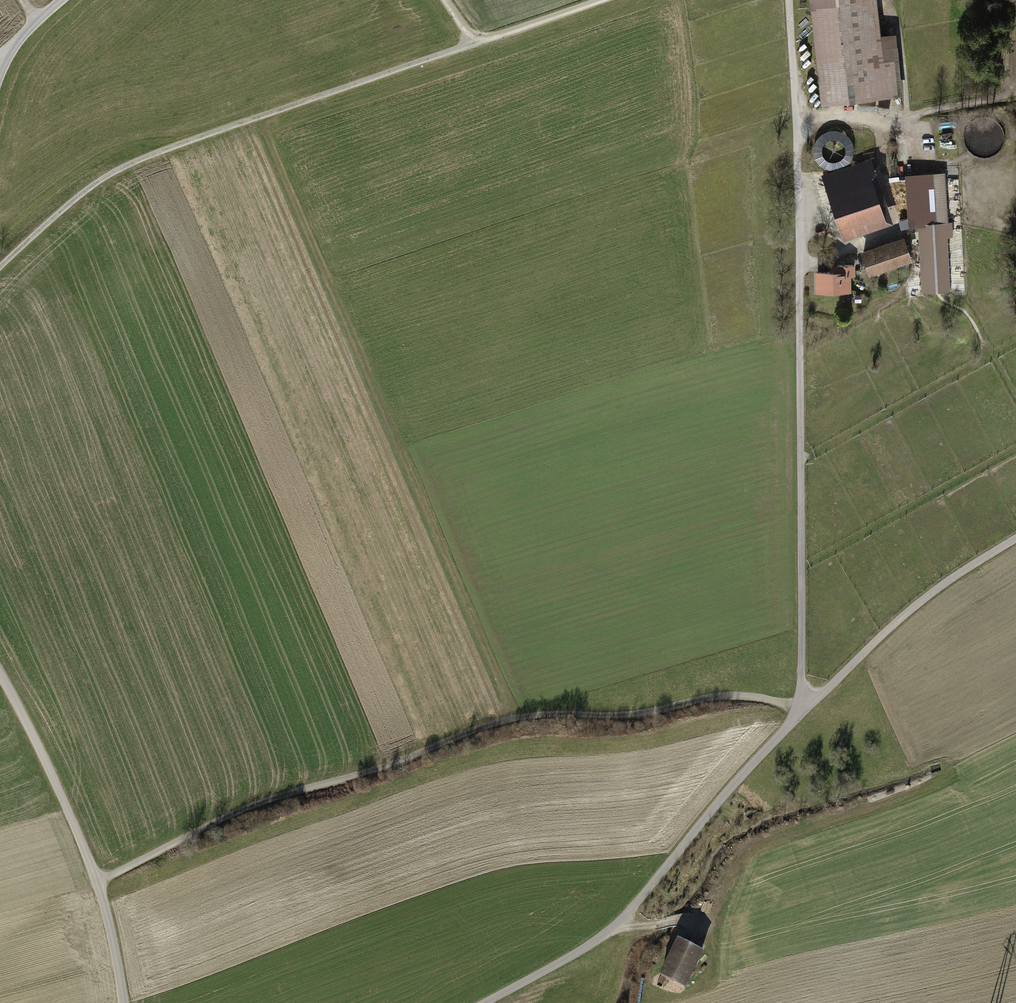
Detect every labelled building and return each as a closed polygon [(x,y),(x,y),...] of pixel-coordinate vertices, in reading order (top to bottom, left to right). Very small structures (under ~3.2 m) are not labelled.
[(822,106),(903,97),(898,48),(883,50),(877,0),(810,0),(822,106)] [(823,177),(845,241),(894,225),(871,160),(823,177)] [(923,293),(952,292),(950,237),(955,236),(954,233),(954,223),(949,223),(946,175),(944,175),(907,177),(909,220),(900,222),(903,230),(910,227),(919,227),(923,293)] [(869,277),(913,262),(904,238),(861,253),(869,277)] [(815,272),(816,294),(850,293),(850,277),(856,277),(856,266),(839,266),(839,272),(815,272)] [(686,986),(702,952),(690,946),(678,940),(661,974),(686,986)]
